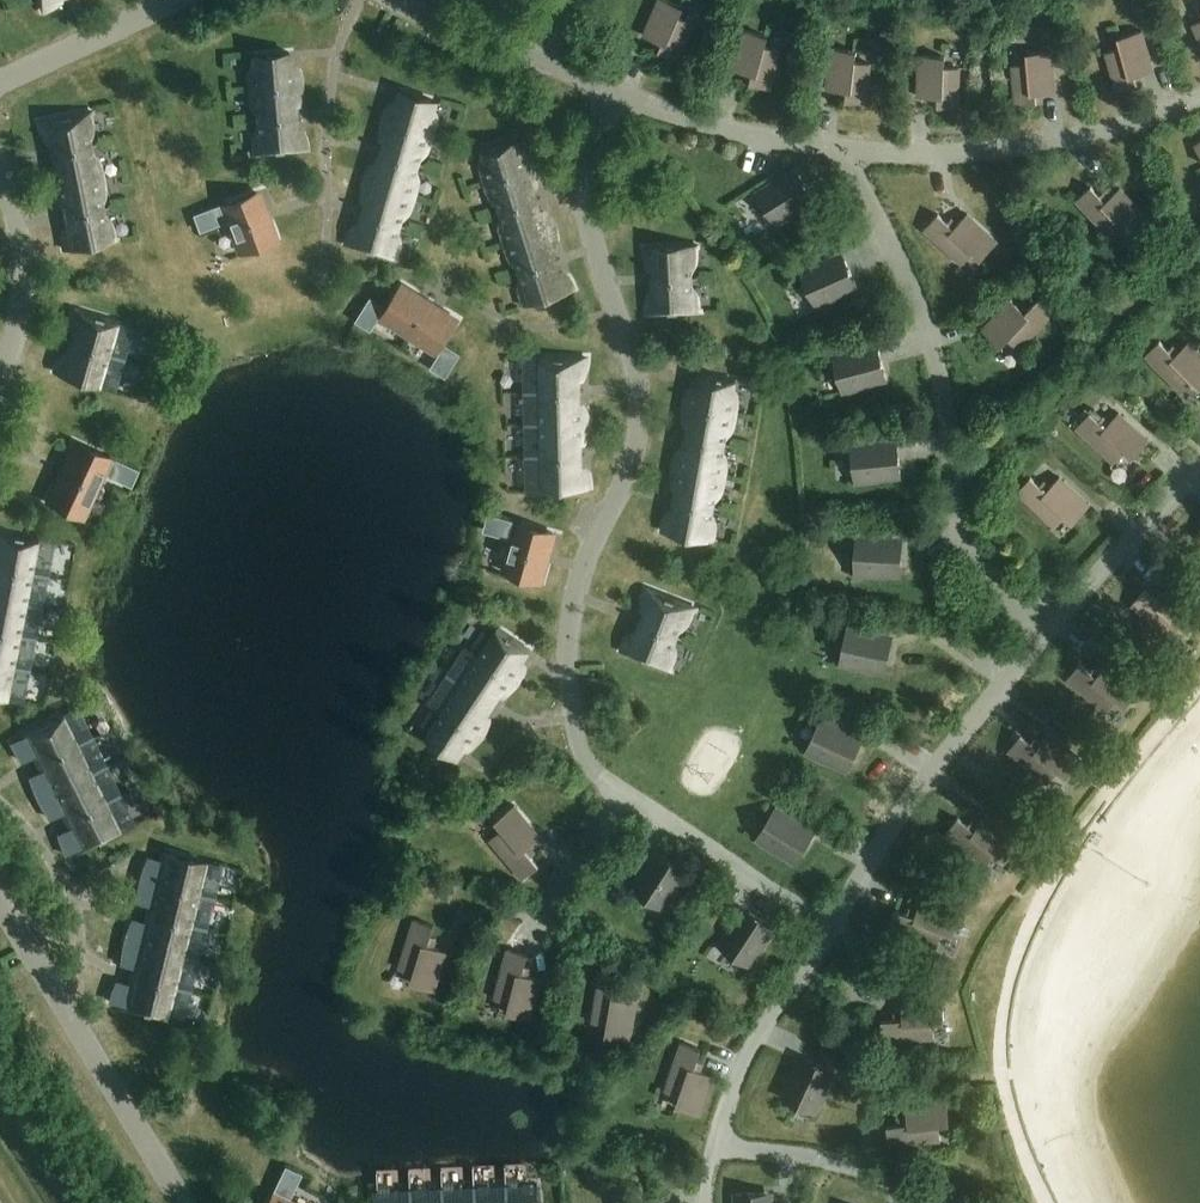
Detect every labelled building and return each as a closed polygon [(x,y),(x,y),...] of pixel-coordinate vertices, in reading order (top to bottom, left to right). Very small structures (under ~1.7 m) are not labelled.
[(42,9),(48,7),(53,4),(57,1),(57,0),(39,0),(42,9)] [(677,60),(692,25),(698,27),(698,26),(679,18),(683,8),(665,0),(661,0),(646,35),(644,35),(644,36),(662,44),(658,52),(677,60)] [(1199,41),(1199,22),(1188,27),(1188,28),(1194,26),(1199,41)] [(587,39),(600,48),(606,39),(592,30),(587,39)] [(750,84),(769,90),(779,53),(785,54),(785,53),(765,47),(768,37),(744,30),(743,31),(745,32),(735,69),(733,68),(733,70),(752,75),(750,84)] [(1106,54),(1117,91),(1137,85),(1134,76),(1153,71),(1153,69),(1151,70),(1141,33),(1142,33),(1142,31),(1118,38),(1121,49),(1101,54),(1101,56),(1106,54)] [(845,101),(866,104),(870,66),(876,66),(876,65),(855,62),(856,51),(831,49),(831,50),(833,50),(828,88),(827,88),(827,90),(846,92),(845,101)] [(289,69),(295,68),(296,63),(296,58),(296,53),(296,51),(243,56),(243,57),(252,57),(254,87),(246,88),(246,89),(255,88),(257,119),(248,120),(249,121),(257,120),(260,152),(296,149),(294,133),(300,132),(301,128),(302,124),(302,120),(302,116),(301,112),(300,107),(299,104),(297,100),(292,100),(290,85),(295,85),(295,83),(290,84),(289,69)] [(1013,68),(1016,106),(1037,104),(1036,94),(1056,93),(1055,91),(1054,91),(1050,53),(1052,53),(1052,51),(1026,54),(1027,65),(1007,66),(1007,68),(1013,68)] [(937,107),(958,108),(960,70),(965,70),(965,69),(945,68),(945,57),(920,56),(920,57),(921,57),(919,96),(918,95),(918,97),(938,98),(937,107)] [(357,224),(357,229),(363,230),(358,246),(392,257),(401,226),(410,229),(410,227),(402,225),(411,196),(419,198),(420,197),(411,194),(420,165),(428,168),(429,166),(420,164),(429,134),(438,137),(438,136),(430,133),(439,104),(447,107),(447,105),(396,89),(396,91),(395,96),(394,101),(394,106),(400,108),(395,123),(390,121),(390,122),(395,124),(391,138),(385,137),(383,140),(381,144),(379,147),(378,151),(377,155),(376,159),(376,163),(376,167),(381,169),(377,183),(372,182),(371,183),(376,185),(372,199),(366,198),(364,201),(362,205),(360,208),(359,212),(358,216),(357,220),(357,224)] [(65,244),(66,249),(66,251),(118,240),(118,239),(109,240),(103,211),(112,209),(112,207),(103,209),(97,179),(106,177),(105,176),(97,178),(91,148),(99,146),(99,145),(90,146),(84,117),(93,115),(93,113),(40,124),(41,125),(42,130),(44,135),(47,140),(52,139),(55,153),(50,155),(51,156),(56,155),(59,170),(53,171),(52,175),(52,179),(53,183),(53,187),(54,191),(56,195),(57,199),(59,203),(65,201),(68,216),(63,217),(63,219),(68,218),(71,232),(65,233),(65,239),(65,244)] [(531,187),(537,185),(537,181),(537,177),(536,173),(535,169),(533,165),(532,161),(529,158),(527,154),(521,156),(516,140),(482,151),(492,182),(483,184),(484,186),(492,183),(501,212),(493,215),(493,216),(502,214),(511,242),(503,245),(503,247),(511,244),(521,273),(512,276),(513,277),(521,274),(530,303),(522,306),(522,307),(573,291),(573,290),(571,285),(568,281),(565,276),(560,278),(555,264),(560,262),(560,261),(555,262),(550,248),(556,246),(556,242),(556,238),(555,234),(554,230),(552,226),(551,222),(549,219),(546,215),(541,217),(536,203),(541,201),(541,200),(536,201),(531,187)] [(785,183),(782,178),(757,193),(776,223),(781,221),(782,223),(797,214),(795,211),(814,199),(799,175),(785,183)] [(1121,189),(1120,188),(1105,202),(1091,187),(1076,201),(1110,237),(1106,241),(1107,242),(1122,228),(1130,236),(1148,218),(1147,217),(1146,218),(1120,191),(1121,189)] [(222,205),(240,253),(274,240),(256,193),(222,205)] [(972,253),(980,261),(998,242),(997,241),(995,242),(967,216),(968,215),(967,214),(954,229),(938,215),(924,230),(961,263),(957,268),(958,269),(972,253)] [(650,307),(650,312),(650,313),(703,310),(703,308),(694,309),(692,278),(701,278),(701,276),(692,277),(690,247),(699,246),(699,244),(645,248),(645,250),(646,255),(647,260),(649,265),(655,264),(656,279),(651,280),(651,281),(656,281),(657,296),(651,296),(650,301),(650,307)] [(830,267),(828,261),(801,272),(816,305),(821,303),(822,306),(838,299),(836,296),(857,287),(845,260),(830,267)] [(383,318),(438,353),(457,322),(401,288),(383,318)] [(982,330),(1001,347),(1008,339),(1023,354),(1024,353),(1020,349),(1054,313),(1040,298),(1025,314),(1011,300),(1010,301),(1011,302),(984,330),(983,329),(982,330)] [(75,311),(75,313),(74,318),(74,323),(74,328),(79,330),(75,344),(70,343),(69,344),(74,346),(70,360),(64,359),(62,363),(59,368),(57,372),(57,374),(108,389),(109,388),(100,385),(109,356),(117,359),(118,357),(109,355),(118,325),(126,328),(127,327),(75,311)] [(1189,342),(1174,356),(1160,341),(1145,356),(1180,391),(1176,395),(1177,396),(1192,382),(1199,390),(1199,389),(1199,356),(1189,344),(1190,343),(1189,342)] [(863,356),(862,349),(834,357),(843,391),(848,390),(849,393),(866,388),(865,385),(887,379),(879,351),(863,356)] [(586,411),(585,407),(579,407),(579,392),(584,392),(584,391),(579,391),(578,376),(584,376),(586,370),(586,365),(587,360),(587,359),(542,359),(543,391),(534,392),(534,393),(543,393),(544,455),(535,456),(535,457),(544,457),(545,489),(590,488),(590,486),(589,481),(588,476),(586,471),(580,471),(580,456),(585,456),(585,454),(580,455),(580,440),(586,439),(587,435),(587,431),(588,427),(588,423),(588,419),(587,415),(586,411)] [(675,517),(669,516),(666,521),(664,526),(663,531),(663,532),(715,542),(716,541),(707,539),(712,509),(721,511),(721,509),(713,508),(718,478),(727,480),(727,478),(719,476),(724,447),(733,448),(733,447),(725,445),(730,415),(739,417),(739,415),(730,414),(736,382),(701,375),(698,392),(692,391),(690,394),(689,398),(687,402),(686,406),(686,410),(686,414),(686,419),(686,423),(692,424),(689,438),(684,437),(684,439),(689,440),(686,455),(681,454),(679,457),(677,461),(676,465),(675,469),(674,473),(674,477),(674,481),(675,485),(680,486),(678,501),(672,500),(672,502),(677,503),(675,517)] [(1119,413),(1105,427),(1090,413),(1076,428),(1113,462),(1109,466),(1110,467),(1124,452),(1132,459),(1149,441),(1148,440),(1147,441),(1119,415),(1120,414),(1119,413)] [(77,443),(50,503),(82,518),(109,458),(77,443)] [(881,449),(881,443),(852,446),(856,481),(861,481),(861,484),(878,482),(878,479),(901,477),(898,448),(881,449)] [(1061,478),(1060,477),(1046,492),(1031,478),(1017,493),(1054,526),(1050,531),(1051,532),(1065,516),(1073,524),(1090,505),(1089,504),(1088,505),(1060,479),(1061,478)] [(539,582),(552,533),(518,524),(505,572),(539,582)] [(15,701),(15,700),(7,698),(13,668),(21,670),(22,668),(13,666),(19,637),(28,638),(28,637),(19,635),(25,605),(34,607),(34,605),(25,604),(31,574),(40,576),(40,574),(31,572),(38,541),(0,534),(0,698),(15,701)] [(878,574),(900,575),(902,546),(886,545),(886,539),(857,537),(855,573),(860,573),(860,576),(878,577),(878,574)] [(901,589),(901,578),(855,577),(855,588),(901,589)] [(638,638),(632,635),(629,640),(626,644),(624,649),(623,650),(673,670),(674,669),(665,665),(677,637),(685,640),(686,639),(677,636),(689,607),(697,611),(697,609),(648,589),(647,591),(646,596),(645,601),(644,606),(650,608),(644,622),(639,620),(639,622),(643,624),(638,638)] [(1161,604),(1146,590),(1132,605),(1169,638),(1165,643),(1166,644),(1180,628),(1188,636),(1199,623),(1199,614),(1175,591),(1176,590),(1175,589),(1161,604)] [(863,668),(885,672),(891,644),(875,641),(876,634),(848,628),(841,663),(846,664),(845,667),(862,671),(863,668)] [(522,671),(523,667),(518,664),(528,650),(498,630),(480,657),(473,652),(472,653),(479,658),(462,684),(455,679),(454,680),(461,685),(445,710),(437,705),(436,707),(444,712),(426,738),(456,758),(465,744),(470,747),(473,745),(476,742),(479,739),(481,736),(483,732),(485,728),(487,724),(488,721),(483,717),(491,705),(496,708),(496,706),(492,704),(500,691),(505,694),(508,692),(511,689),(514,686),(517,682),(519,679),(521,675),(522,671)] [(1116,701),(1125,708),(1141,688),(1140,687),(1139,688),(1110,664),(1111,663),(1109,662),(1097,677),(1081,663),(1067,679),(1105,711),(1102,716),(1103,717),(1116,701)] [(78,845),(79,850),(80,852),(128,828),(127,827),(120,831),(106,803),(114,799),(113,798),(105,802),(92,775),(100,771),(99,769),(91,773),(78,746),(86,742),(85,741),(77,745),(64,717),(72,713),(71,712),(23,736),(24,737),(27,741),(30,746),(33,750),(38,747),(45,760),(40,763),(41,764),(46,762),(52,775),(47,778),(48,782),(49,786),(50,790),(52,794),(54,797),(56,801),(59,804),(61,807),(67,804),(73,818),(69,820),(69,821),(74,819),(81,833),(75,835),(76,840),(78,845)] [(811,754),(810,757),(826,764),(827,761),(847,771),(860,744),(845,738),(848,731),(822,719),(806,751),(811,754)] [(1050,733),(1037,748),(1021,735),(1008,751),(1047,782),(1044,787),(1045,788),(1058,772),(1066,778),(1082,759),(1081,758),(1080,759),(1050,735),(1051,734),(1050,733)] [(515,806),(495,822),(502,830),(486,843),(487,845),(491,841),(523,879),(539,866),(526,850),(541,837),(540,836),(539,837),(514,808),(516,807),(515,806)] [(762,841),(760,844),(775,853),(776,851),(795,862),(811,838),(797,829),(800,824),(776,808),(757,839),(762,841)] [(988,816),(987,815),(975,831),(958,818),(946,835),(986,865),(982,869),(983,870),(996,853),(1004,860),(1020,840),(1019,839),(1018,840),(987,817),(988,816)] [(130,988),(131,992),(136,993),(132,1009),(176,1020),(176,1019),(167,1017),(175,987),(183,989),(184,988),(175,986),(183,956),(191,958),(192,957),(183,955),(191,925),(199,928),(200,926),(191,924),(199,894),(207,897),(208,895),(199,893),(207,862),(163,851),(163,852),(162,858),(162,863),(162,868),(168,870),(164,884),(159,883),(159,884),(164,886),(160,900),(154,899),(152,902),(150,906),(149,910),(148,914),(147,918),(146,922),(146,926),(146,930),(152,931),(148,946),(143,945),(143,946),(148,947),(144,962),(139,961),(136,964),(135,968),(133,972),(132,975),(131,980),(131,984),(130,988)] [(654,868),(648,865),(632,889),(662,908),(665,904),(668,906),(677,891),(675,889),(687,871),(663,855),(654,868)] [(921,898),(915,917),(895,911),(889,930),(937,946),(935,951),(936,951),(943,932),(953,935),(961,911),(959,910),(959,912),(922,900),(923,899),(921,898)] [(741,926),(736,922),(720,946),(750,966),(753,961),(755,963),(765,948),(762,947),(774,928),(750,912),(741,926)] [(400,968),(394,966),(394,967),(414,974),(410,984),(435,992),(435,990),(434,990),(445,953),(446,954),(447,952),(428,946),(434,926),(414,920),(400,968)] [(495,998),(490,996),(489,998),(509,1003),(507,1014),(531,1020),(532,1019),(530,1018),(540,981),(541,982),(542,980),(522,975),(528,955),(508,950),(495,998)] [(587,1020),(587,1022),(607,1025),(605,1036),(631,1040),(631,1039),(629,1038),(636,1001),(637,1001),(638,999),(618,996),(621,975),(601,972),(593,1021),(587,1020)] [(934,1024),(944,1023),(943,998),(941,998),(942,999),(903,1001),(903,1000),(902,1000),(903,1020),(882,1021),(883,1041),(933,1039),(933,1044),(935,1044),(934,1024)] [(676,1107),(700,1115),(700,1114),(699,1113),(712,1077),(713,1078),(713,1076),(695,1070),(701,1050),(682,1043),(666,1090),(660,1088),(660,1090),(679,1097),(676,1107)] [(817,1108),(820,1109),(827,1093),(824,1092),(834,1071),(807,1059),(801,1074),(795,1071),(783,1098),(815,1113),(817,1108)] [(906,1104),(908,1124),(887,1126),(890,1147),(939,1141),(940,1147),(942,1146),(939,1126),(950,1124),(947,1099),(945,1099),(945,1101),(907,1105),(907,1104),(906,1104)] [(538,1192),(537,1192),(537,1201),(507,1202),(506,1194),(505,1194),(505,1202),(496,1202),(539,1202),(538,1192)] [(765,1193),(736,1193),(736,1202),(765,1202),(765,1193)]
